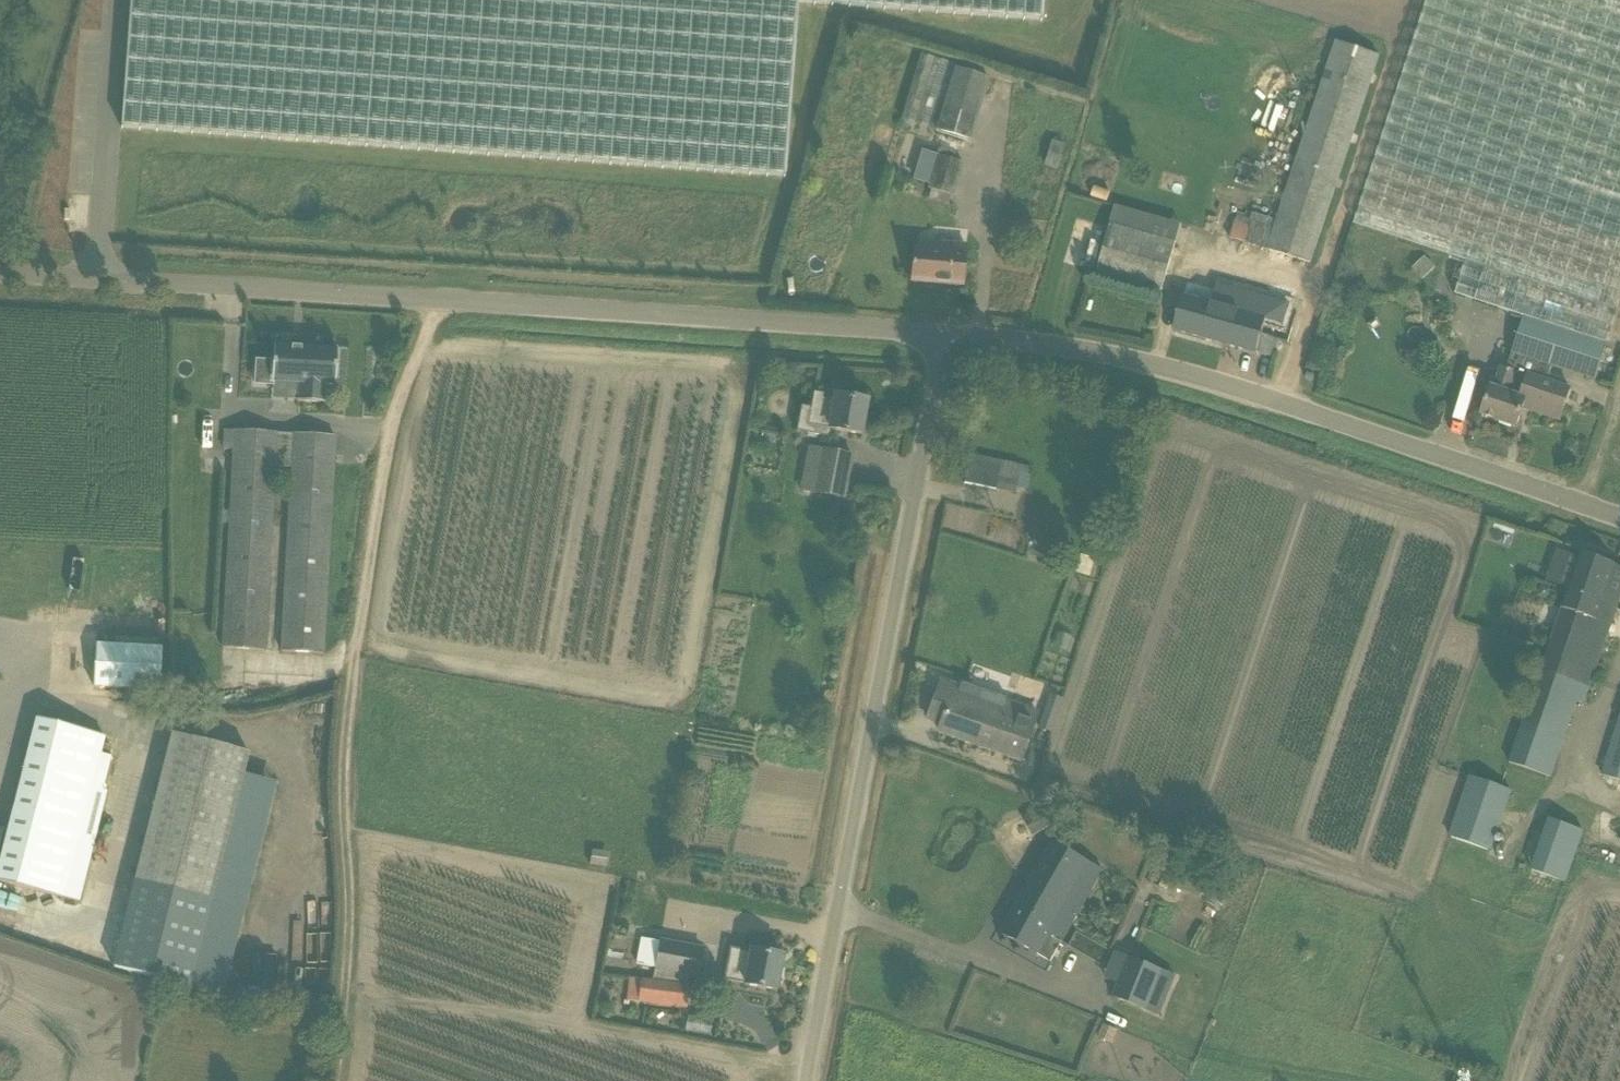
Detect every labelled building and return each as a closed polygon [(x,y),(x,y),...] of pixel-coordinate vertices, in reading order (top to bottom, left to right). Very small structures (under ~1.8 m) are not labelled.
[(121,128),(785,177),(798,3),(1041,21),(1043,0),(131,0),(121,128)] [(1596,379),(1608,345),(1619,308),(1619,0),(1428,0),(1355,225),(1467,262),(1456,295),(1525,317),(1513,352),(1507,370),(1501,368),(1495,387),(1492,387),(1482,416),(1517,428),(1523,408),(1560,421),(1571,389),(1548,381),(1553,365),(1596,379)] [(1336,42),(1274,229),(1267,250),(1313,263),(1379,57),(1336,42)] [(990,80),(954,70),(936,132),(972,143),(990,80)] [(1051,141),(1051,142),(1044,167),(1058,171),(1065,145),(1051,141)] [(964,165),(938,157),(928,190),(954,198),(964,165)] [(1249,222),(1223,215),(1220,229),(1218,236),(1247,244),(1253,223),(1249,222)] [(1114,226),(1111,226),(1097,272),(1163,291),(1176,242),(1114,226)] [(911,282),(963,286),(966,245),(934,242),(934,250),(914,248),(911,282)] [(1425,257),(1413,269),(1423,280),(1436,268),(1425,257)] [(1274,358),(1287,310),(1216,290),(1212,304),(1184,296),(1174,331),(1257,354),(1258,353),(1274,358)] [(323,404),(324,385),(335,386),(337,351),(274,347),(273,363),(256,362),(255,385),(273,386),(273,383),(299,384),(298,403),(323,404)] [(835,397),(815,393),(814,393),(811,408),(802,407),(797,431),(828,437),(829,430),(860,436),(867,401),(836,396),(835,397)] [(233,450),(223,649),(266,653),(276,468),(290,469),(281,652),(323,654),(335,437),(225,431),(224,449),(233,450)] [(799,491),(844,499),(852,456),(821,450),(819,463),(805,460),(799,491)] [(996,490),(998,479),(1001,462),(969,456),(964,483),(996,490)] [(828,519),(837,521),(840,506),(831,504),(828,519)] [(1099,543),(1096,556),(1106,558),(1109,546),(1099,543)] [(1600,659),(1619,600),(1619,567),(1615,565),(1582,554),(1551,642),(1600,659)] [(1551,642),(1535,688),(1584,704),(1600,659),(1551,642)] [(96,645),(94,688),(161,692),(163,648),(96,645)] [(992,700),(964,690),(940,681),(927,718),(942,723),(939,732),(1023,761),(1034,729),(1040,714),(993,697),(992,700)] [(1048,698),(1036,730),(1049,734),(1061,702),(1048,698)] [(1602,775),(1619,781),(1619,716),(1602,775)] [(104,738),(36,720),(7,834),(0,861),(0,883),(61,899),(74,847),(93,851),(108,793),(92,789),(100,755),(104,738)] [(1524,720),(1521,729),(1518,739),(1509,763),(1552,778),(1567,735),(1566,734),(1524,720)] [(172,735),(114,968),(192,987),(244,777),(249,755),(172,735)] [(280,785),(244,777),(192,987),(225,994),(280,785)] [(1472,777),(1451,837),(1490,851),(1511,791),(1472,777)] [(1585,833),(1583,832),(1549,819),(1531,870),(1567,884),(1585,833)] [(1026,889),(1077,916),(1103,871),(1053,843),(1026,889)] [(602,868),(604,851),(592,850),(590,866),(602,868)] [(1001,934),(1051,962),(1077,916),(1026,889),(1001,934)] [(638,1002),(683,1008),(687,986),(685,985),(687,974),(698,976),(703,950),(661,943),(655,969),(653,981),(641,980),(638,1002)] [(745,985),(776,991),(783,957),(751,951),(751,952),(730,948),(724,979),(745,983),(745,985)] [(1114,997),(1148,1011),(1163,972),(1130,958),(1122,977),(1114,997)] [(1104,1025),(1098,1038),(1113,1045),(1119,1031),(1104,1025)]
